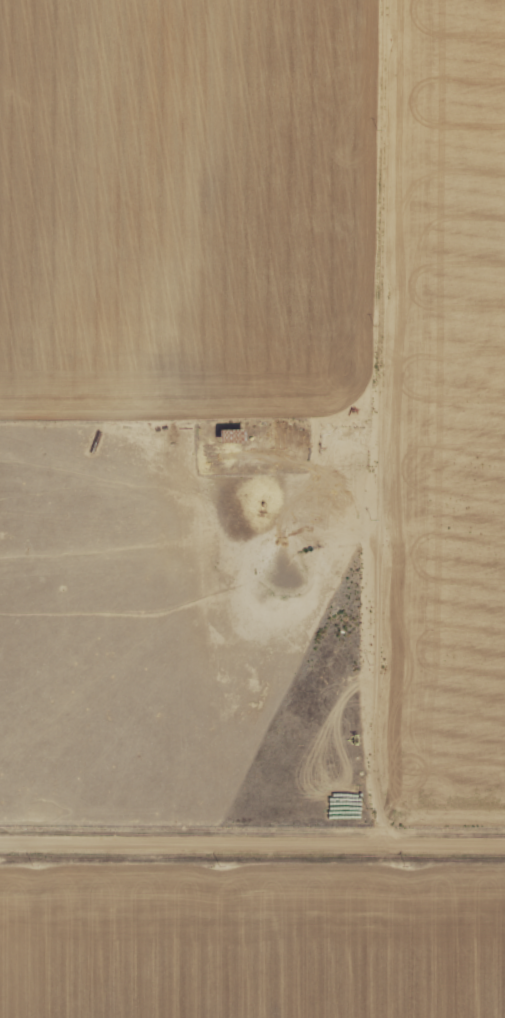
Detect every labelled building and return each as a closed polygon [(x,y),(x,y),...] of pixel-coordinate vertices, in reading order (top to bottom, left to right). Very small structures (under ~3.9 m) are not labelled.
[(239,443),(239,429),(215,429),(215,443),(239,443)]
